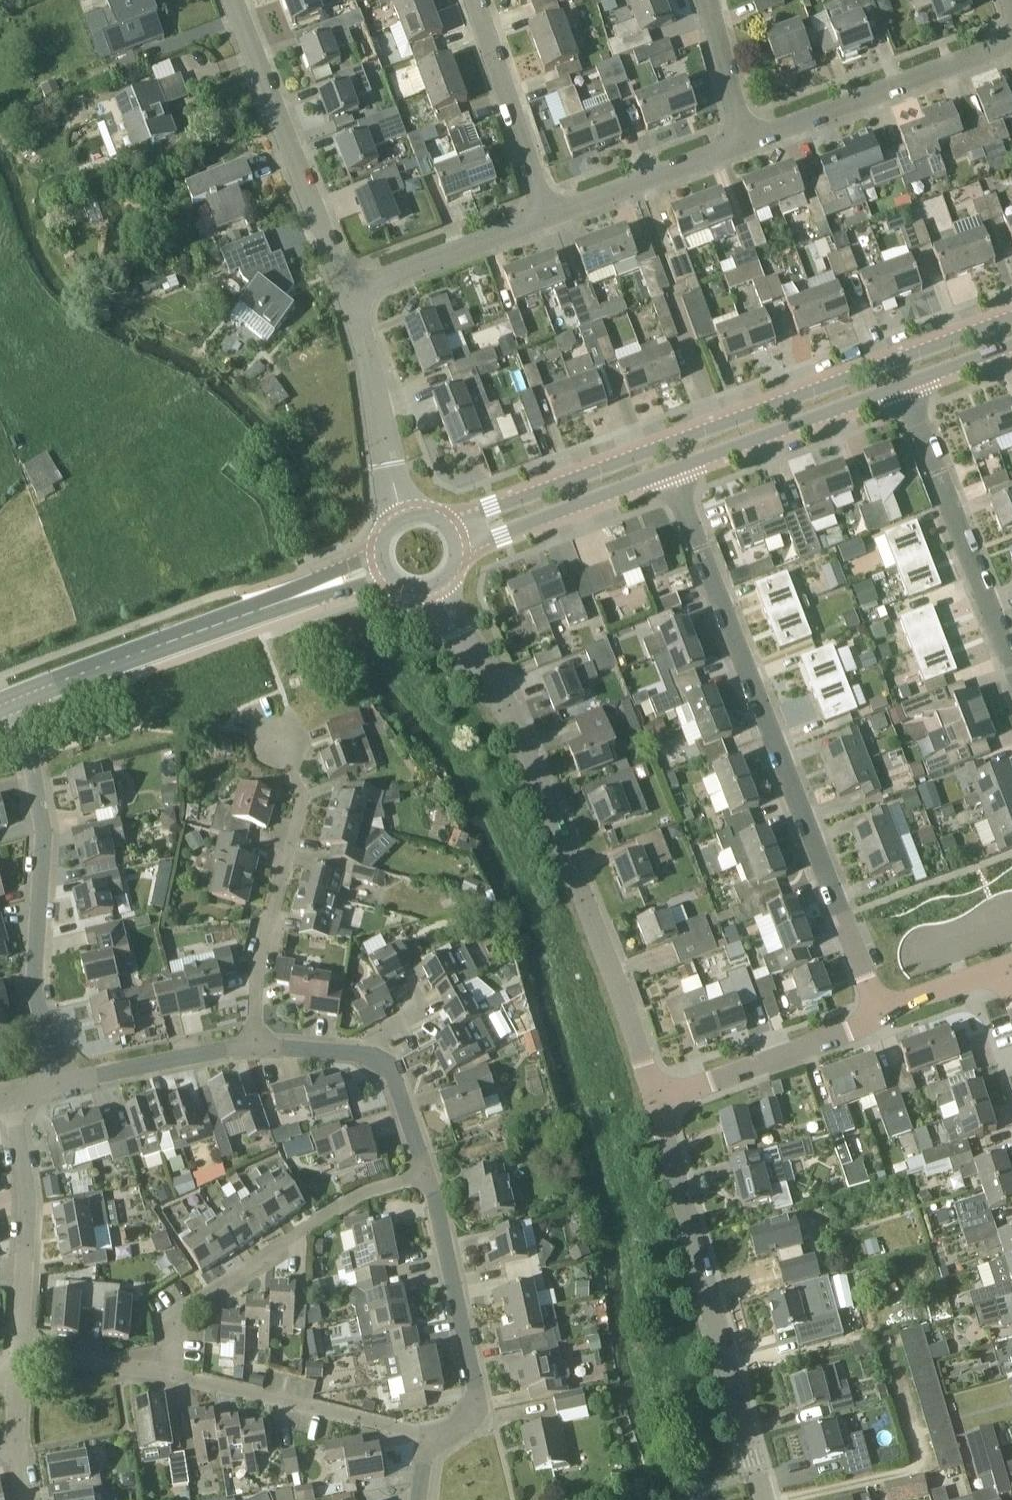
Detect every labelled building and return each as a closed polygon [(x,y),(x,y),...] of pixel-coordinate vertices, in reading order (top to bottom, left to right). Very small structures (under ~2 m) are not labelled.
[(165,39),(157,17),(159,17),(152,0),(107,0),(111,10),(103,13),(112,34),(103,38),(111,59),(165,39)] [(293,26),(324,14),(320,2),(326,0),(283,0),(293,26)] [(434,13),(430,0),(379,0),(382,7),(393,3),(392,4),(400,26),(434,13)] [(536,15),(559,7),(556,0),(519,0),(521,6),(531,3),(536,15)] [(671,20),(663,0),(647,0),(632,6),(637,20),(614,29),(618,40),(608,44),(614,60),(619,58),(645,49),(653,46),(649,36),(673,26),(671,20)] [(753,2),(758,16),(785,5),(783,0),(758,0),(753,2)] [(830,25),(829,25),(843,58),(860,52),(859,50),(873,46),(865,25),(878,20),(870,0),(838,0),(839,4),(824,9),(830,25)] [(916,14),(931,8),(937,24),(939,23),(971,11),(966,0),(911,0),(916,14)] [(529,29),(538,51),(571,39),(563,17),(562,17),(559,7),(536,15),(540,25),(529,29)] [(353,44),(348,31),(365,25),(361,12),(331,23),(323,26),(320,27),(325,39),(301,47),(311,74),(342,62),(337,50),(353,44)] [(324,14),(319,16),(323,26),(331,23),(329,16),(327,17),(326,12),(324,13),(324,14)] [(415,58),(436,49),(433,39),(443,36),(434,13),(400,26),(408,48),(412,50),(415,58)] [(798,26),(767,38),(777,66),(792,60),(798,75),(815,69),(798,26)] [(569,77),(581,73),(577,63),(578,56),(571,39),(538,51),(546,73),(555,70),(559,81),(568,77),(569,77)] [(645,49),(653,71),(677,62),(669,40),(653,46),(645,49)] [(424,93),(459,80),(451,58),(441,61),(436,49),(415,58),(419,70),(417,74),(424,93)] [(603,62),(611,60),(608,53),(600,56),(603,62)] [(628,82),(619,59),(619,58),(614,60),(614,61),(608,63),(617,87),(628,82)] [(621,99),(617,87),(608,63),(596,68),(610,104),(621,99)] [(402,64),(388,67),(393,91),(416,85),(413,73),(404,75),(402,64)] [(355,100),(372,93),(362,67),(338,76),(343,88),(319,96),(329,122),(359,112),(355,100)] [(688,78),(698,111),(716,106),(706,73),(688,78)] [(118,158),(176,136),(165,107),(190,98),(181,75),(99,106),(103,118),(112,115),(119,134),(110,137),(118,158)] [(573,89),(568,77),(559,81),(545,86),(550,99),(558,95),(569,124),(560,127),(573,159),(597,150),(579,106),(580,106),(574,89),(573,89)] [(439,125),(443,124),(462,117),(458,106),(468,102),(459,80),(424,93),(430,109),(434,111),(439,125)] [(661,90),(673,122),(697,113),(685,81),(661,90)] [(59,92),(60,92),(56,82),(42,87),(46,97),(59,92)] [(982,149),(994,145),(1010,139),(1009,136),(1002,117),(1011,114),(1011,107),(1004,86),(977,96),(986,117),(972,123),(982,149)] [(648,131),(673,122),(661,90),(637,100),(648,131)] [(595,100),(580,106),(579,106),(597,150),(622,141),(609,109),(599,113),(595,100)] [(972,123),(959,127),(951,106),(924,116),(927,125),(940,158),(941,157),(937,148),(948,144),(954,160),(966,155),(982,149),(972,123)] [(404,130),(405,130),(397,109),(377,117),(358,124),(363,137),(338,146),(349,175),(379,163),(373,148),(406,135),(404,130)] [(450,136),(455,134),(464,130),(473,127),(469,115),(462,117),(443,124),(448,135),(449,135),(450,136)] [(424,144),(448,135),(443,124),(439,125),(408,137),(417,161),(428,156),(424,144)] [(947,178),(940,158),(927,125),(901,135),(905,147),(892,152),(902,180),(917,174),(914,167),(925,163),(933,184),(947,178)] [(464,130),(455,134),(450,136),(456,154),(459,163),(459,162),(472,195),(496,186),(484,153),(480,142),(470,146),(464,130)] [(539,135),(546,157),(552,155),(544,133),(539,135)] [(902,180),(892,152),(879,157),(871,136),(844,146),(847,155),(848,155),(860,187),(861,187),(858,178),(868,174),(874,190),(902,180)] [(994,145),(982,149),(986,159),(992,176),(1004,171),(994,145)] [(982,149),(966,155),(970,165),(984,160),(986,159),(982,149)] [(459,162),(459,163),(456,154),(431,163),(447,204),(472,195),(459,162)] [(866,204),(860,187),(848,155),(847,155),(821,165),(826,177),(812,183),(818,200),(821,209),(822,209),(836,204),(834,197),(847,192),(853,209),(866,204)] [(406,173),(419,168),(417,161),(403,166),(406,173)] [(205,200),(217,229),(246,217),(235,189),(253,182),(246,162),(186,188),(194,205),(205,200)] [(818,200),(807,204),(792,165),(767,175),(779,207),(783,217),(808,208),(815,227),(827,223),(822,209),(821,209),(818,200)] [(357,198),(371,232),(399,221),(390,196),(405,190),(397,167),(371,177),(376,190),(357,198)] [(755,216),(779,207),(767,175),(743,184),(755,216)] [(505,198),(516,195),(513,185),(502,188),(505,198)] [(696,201),(708,234),(733,225),(721,192),(696,201)] [(992,221),(1004,217),(996,195),(984,199),(992,221)] [(913,207),(909,196),(894,202),(898,212),(913,207)] [(923,202),(930,232),(952,227),(944,197),(923,202)] [(981,225),(992,221),(984,199),(973,204),(981,225)] [(685,242),(708,234),(696,201),(672,210),(679,230),(668,234),(676,253),(674,254),(684,282),(686,281),(686,282),(696,278),(686,252),(688,251),(685,242)] [(755,250),(766,246),(758,222),(746,226),(755,250)] [(919,248),(931,244),(923,222),(911,226),(919,248)] [(754,250),(755,250),(746,226),(734,231),(742,251),(731,255),(737,271),(759,263),(754,250)] [(908,252),(919,248),(911,226),(900,230),(908,252)] [(617,279),(640,270),(641,270),(639,266),(625,228),(601,237),(613,268),(617,279)] [(232,246),(243,242),(239,232),(228,236),(232,246)] [(832,238),(837,251),(850,246),(845,233),(832,238)] [(959,242),(970,273),(995,263),(984,233),(959,242)] [(576,247),(588,278),(613,268),(601,237),(576,247)] [(633,243),(641,263),(656,257),(648,237),(633,243)] [(945,282),(970,273),(959,242),(933,251),(945,282)] [(850,249),(837,254),(845,275),(858,270),(850,249)] [(268,343),(295,309),(284,300),(294,287),(281,254),(240,269),(240,272),(243,277),(247,282),(250,284),(241,295),(245,299),(233,315),(231,318),(231,322),(233,326),(237,327),(241,327),(244,324),(268,343)] [(677,285),(684,282),(674,254),(666,257),(677,285)] [(845,275),(837,254),(827,257),(835,279),(845,275)] [(580,288),(568,293),(553,255),(530,264),(542,296),(554,291),(561,310),(572,306),(581,328),(591,325),(594,324),(590,313),(580,288)] [(641,270),(640,270),(652,302),(663,298),(664,297),(662,291),(663,291),(669,288),(658,259),(656,259),(639,266),(641,270)] [(886,269),(897,299),(922,290),(911,260),(886,269)] [(773,302),(765,279),(765,280),(759,263),(737,271),(723,276),(729,291),(752,282),(761,306),(773,302)] [(473,268),(477,279),(488,275),(484,264),(473,268)] [(516,306),(542,296),(530,264),(504,273),(516,306)] [(872,309),(897,299),(886,269),(860,278),(872,309)] [(773,302),(785,297),(777,275),(765,279),(773,302)] [(145,294),(163,287),(168,285),(166,280),(165,277),(142,286),(145,294)] [(691,295),(701,292),(696,278),(686,282),(691,295)] [(590,285),(580,288),(590,313),(599,309),(591,287),(590,285)] [(813,296),(824,326),(850,317),(838,286),(813,296)] [(717,335),(701,292),(691,295),(682,299),(698,342),(717,335)] [(445,339),(475,328),(468,310),(454,316),(447,296),(423,306),(428,317),(405,326),(415,351),(445,339)] [(799,336),(824,326),(813,296),(787,305),(799,336)] [(663,298),(652,302),(658,319),(666,341),(678,337),(663,298)] [(515,337),(516,340),(528,335),(519,311),(507,316),(515,337)] [(742,325),(752,353),(776,344),(766,315),(742,325)] [(597,342),(591,325),(581,328),(581,329),(578,329),(585,346),(589,357),(565,366),(572,386),(574,386),(585,415),(608,406),(594,368),(606,364),(598,342),(597,342)] [(752,353),(742,325),(717,335),(727,362),(752,353)] [(520,353),(516,340),(515,337),(498,342),(504,358),(520,353)] [(606,364),(617,360),(609,338),(598,342),(606,364)] [(451,354),(445,339),(415,351),(425,377),(445,368),(450,379),(475,368),(476,370),(502,360),(498,348),(494,350),(493,349),(470,357),(467,348),(451,354)] [(644,358),(655,388),(681,379),(669,348),(660,352),(656,342),(640,349),(644,358)] [(630,398),(655,388),(644,358),(619,367),(630,398)] [(532,390),(544,386),(536,365),(535,365),(533,361),(524,364),(525,368),(524,369),(532,390)] [(248,383),(266,372),(261,364),(243,375),(248,383)] [(490,406),(476,370),(475,368),(450,379),(454,391),(433,399),(444,425),(490,407),(490,406)] [(557,425),(585,415),(574,386),(572,386),(547,395),(557,425)] [(532,433),(545,427),(532,391),(519,395),(532,433)] [(504,443),(496,422),(505,419),(499,403),(490,406),(490,407),(444,425),(454,451),(476,442),(481,453),(504,443)] [(995,442),(1011,435),(1011,412),(1009,403),(983,412),(994,442),(997,454),(1000,454),(995,442)] [(975,463),(997,454),(994,442),(983,412),(959,421),(975,463)] [(905,479),(899,476),(889,447),(864,456),(873,483),(864,487),(871,507),(879,529),(890,525),(883,506),(905,479)] [(24,464),(41,498),(62,487),(45,453),(24,464)] [(829,503),(830,503),(853,494),(843,464),(817,473),(829,503)] [(1010,485),(1011,484),(1006,472),(982,482),(986,494),(1010,485)] [(835,517),(830,503),(829,503),(817,473),(795,482),(811,526),(835,517)] [(767,542),(790,534),(774,490),(751,498),(767,542)] [(741,552),(767,542),(751,498),(725,507),(741,552)] [(991,505),(1002,533),(1011,530),(1011,498),(991,505)] [(868,533),(879,529),(871,507),(860,511),(868,533)] [(884,571),(887,570),(895,567),(929,554),(917,524),(884,536),(885,538),(874,543),(884,571)] [(802,534),(810,556),(821,552),(813,530),(802,534)] [(651,567),(655,578),(669,572),(654,534),(631,543),(641,571),(651,567)] [(799,560),(810,556),(802,534),(791,538),(799,560)] [(860,540),(838,549),(844,564),(866,555),(860,540)] [(623,578),(641,571),(631,543),(606,552),(610,563),(598,567),(608,590),(625,584),(623,578)] [(898,573),(908,599),(941,588),(929,554),(895,567),(898,573)] [(752,580),(775,571),(770,559),(748,568),(752,578),(752,580)] [(839,563),(821,570),(830,592),(847,586),(839,563)] [(752,578),(748,568),(747,567),(729,574),(734,585),(752,578)] [(889,576),(898,573),(895,567),(887,570),(889,576)] [(588,620),(578,596),(571,577),(560,582),(556,571),(533,580),(551,626),(567,620),(570,627),(588,620)] [(806,597),(795,601),(786,576),(755,587),(767,619),(808,603),(806,597)] [(549,627),(551,626),(533,580),(508,589),(518,617),(530,613),(539,636),(551,632),(549,627)] [(876,602),(878,601),(871,580),(854,586),(863,611),(878,605),(876,602)] [(658,617),(672,611),(682,607),(677,595),(653,604),(658,617)] [(810,639),(799,612),(810,608),(808,603),(767,619),(780,651),(810,639)] [(913,654),(945,642),(932,608),(900,620),(913,654)] [(841,615),(847,630),(860,625),(854,609),(841,615)] [(651,660),(655,659),(668,654),(696,644),(686,619),(676,623),(672,611),(658,617),(649,620),(656,637),(644,642),(651,660)] [(870,629),(874,641),(887,636),(883,624),(870,629)] [(585,650),(595,675),(618,666),(615,658),(622,656),(618,645),(611,648),(608,642),(598,646),(585,650)] [(913,654),(925,684),(957,672),(945,642),(913,654)] [(675,691),(699,681),(695,671),(705,667),(696,644),(668,654),(674,671),(668,673),(675,691)] [(892,657),(888,644),(878,648),(883,660),(892,657)] [(812,691),(845,678),(832,647),(800,660),(812,691)] [(538,669),(557,661),(562,659),(558,648),(534,658),(538,669)] [(877,665),(872,652),(871,652),(859,657),(864,671),(877,665)] [(585,703),(578,686),(590,682),(585,668),(544,683),(556,713),(585,703)] [(825,724),(857,712),(845,678),(812,691),(825,724)] [(690,706),(691,710),(698,727),(724,716),(713,689),(703,693),(699,681),(675,691),(650,701),(657,719),(690,706)] [(903,701),(912,697),(907,685),(899,689),(903,701)] [(949,702),(945,691),(944,690),(901,706),(906,720),(936,715),(943,731),(986,714),(977,691),(949,702)] [(647,692),(633,698),(637,706),(650,700),(647,692)] [(874,712),(888,706),(884,696),(870,702),(869,702),(873,712),(874,712)] [(630,726),(639,723),(630,700),(621,703),(630,726)] [(901,707),(888,712),(894,727),(895,727),(906,723),(901,708),(901,707)] [(377,769),(371,751),(362,729),(369,726),(363,710),(359,712),(328,723),(338,750),(321,756),(330,780),(364,768),(366,773),(377,769)] [(581,778),(612,766),(613,765),(607,751),(617,747),(603,710),(575,720),(584,743),(569,749),(581,778)] [(869,721),(874,732),(888,726),(883,715),(883,714),(869,720),(869,721)] [(967,749),(995,738),(986,714),(943,731),(949,748),(924,764),(929,777),(972,761),(967,749)] [(704,765),(727,755),(722,741),(732,737),(724,716),(698,727),(703,740),(695,743),(696,746),(685,750),(690,765),(702,761),(704,765)] [(573,720),(563,724),(570,743),(581,739),(573,720)] [(662,720),(643,728),(648,740),(668,732),(662,720)] [(830,775),(869,760),(857,729),(842,734),(845,743),(821,752),(830,775)] [(216,743),(216,755),(232,755),(231,742),(216,743)] [(198,743),(198,753),(211,753),(211,743),(198,743)] [(725,797),(751,786),(740,759),(730,763),(727,755),(704,765),(709,779),(716,776),(725,797)] [(612,766),(616,777),(632,771),(627,759),(613,765),(612,766)] [(864,797),(881,790),(869,760),(830,775),(839,798),(861,788),(864,797)] [(920,762),(908,766),(913,781),(926,776),(920,762)] [(990,769),(984,771),(981,762),(967,767),(970,774),(977,794),(978,795),(979,800),(1011,787),(1011,771),(1008,762),(990,769)] [(632,771),(637,782),(651,776),(647,765),(632,771)] [(101,766),(68,774),(72,793),(78,792),(83,816),(119,808),(112,778),(104,780),(101,766)] [(644,802),(637,782),(632,771),(616,777),(607,780),(609,785),(612,793),(590,802),(601,829),(630,817),(625,808),(644,802)] [(679,786),(674,773),(665,776),(670,790),(679,786)] [(247,842),(251,824),(267,829),(276,794),(242,785),(235,810),(218,806),(212,832),(220,834),(220,835),(222,836),(247,842)] [(384,795),(381,794),(350,785),(347,797),(335,794),(328,819),(384,834),(385,834),(382,820),(385,819),(381,805),(384,795)] [(178,806),(178,786),(162,786),(162,806),(178,806)] [(719,840),(754,825),(749,811),(759,807),(751,786),(725,797),(730,811),(723,814),(725,818),(730,830),(717,835),(719,840)] [(981,804),(984,811),(988,822),(1011,813),(1011,787),(979,800),(978,795),(963,801),(967,810),(981,804)] [(921,808),(915,790),(900,795),(907,813),(921,808)] [(8,827),(0,796),(0,829),(8,827)] [(941,806),(938,797),(923,802),(926,812),(941,806)] [(943,820),(955,815),(952,807),(940,811),(943,820)] [(690,808),(679,812),(683,825),(695,820),(690,808)] [(861,855),(900,840),(888,809),(872,815),(876,825),(852,832),(861,855)] [(988,822),(991,829),(1000,854),(1011,849),(1011,813),(988,822)] [(373,845),(384,834),(328,819),(321,844),(333,847),(330,859),(367,869),(375,862),(370,857),(377,849),(373,845)] [(120,820),(86,828),(89,840),(76,843),(82,869),(116,861),(113,847),(126,844),(120,820)] [(684,836),(679,825),(667,830),(672,841),(684,836)] [(742,871),(778,856),(767,829),(757,833),(754,825),(719,840),(724,853),(733,849),(742,871)] [(923,847),(935,843),(937,842),(931,828),(917,833),(918,834),(923,847)] [(469,845),(467,844),(460,841),(461,837),(463,834),(455,830),(448,847),(471,855),(472,852),(473,847),(469,845)] [(620,846),(614,830),(606,833),(612,849),(620,846)] [(650,871),(673,862),(662,836),(660,831),(636,841),(639,847),(641,854),(614,864),(626,894),(655,883),(650,871)] [(185,839),(191,850),(203,843),(198,832),(185,839)] [(957,848),(953,835),(940,840),(945,853),(957,848)] [(248,842),(247,842),(222,836),(218,853),(223,854),(213,897),(246,905),(257,861),(245,858),(248,842)] [(896,878),(912,872),(912,871),(900,840),(861,855),(870,877),(893,869),(896,878)] [(740,907),(780,892),(776,881),(786,877),(778,856),(742,871),(747,884),(734,889),(739,902),(740,907)] [(330,859),(328,858),(324,871),(307,866),(300,890),(337,900),(340,888),(350,891),(353,880),(377,887),(381,873),(367,869),(330,859)] [(160,863),(158,876),(160,877),(168,878),(170,879),(173,865),(160,863)] [(118,872),(84,879),(87,891),(74,894),(80,920),(114,913),(111,898),(123,896),(118,872)] [(476,897),(477,896),(482,884),(467,878),(461,890),(476,897)] [(334,912),(337,900),(300,890),(294,914),(304,917),(299,936),(337,939),(339,929),(343,914),(334,912)] [(460,894),(450,892),(449,898),(452,903),(458,904),(460,894)] [(489,905),(496,902),(492,892),(485,894),(489,905)] [(785,903),(780,892),(740,907),(733,910),(739,925),(762,916),(762,919),(768,917),(774,934),(804,923),(795,899),(785,903)] [(493,904),(482,910),(489,923),(500,917),(493,904)] [(671,942),(678,960),(680,965),(717,950),(704,916),(675,928),(669,913),(638,925),(648,951),(671,942)] [(133,965),(127,938),(123,922),(85,930),(89,947),(98,945),(100,957),(82,961),(88,987),(119,980),(116,968),(133,965)] [(766,969),(770,977),(771,977),(784,972),(784,973),(808,963),(803,952),(813,948),(804,923),(774,934),(781,951),(763,958),(766,967),(766,969)] [(354,933),(339,929),(337,939),(352,940),(354,933)] [(401,969),(412,964),(400,943),(389,948),(390,950),(369,961),(378,979),(379,979),(387,993),(397,988),(394,982),(405,976),(401,969)] [(747,960),(741,944),(724,950),(730,966),(747,960)] [(480,978),(463,946),(448,954),(415,971),(421,982),(427,979),(433,990),(436,988),(442,998),(463,987),(464,986),(480,978)] [(172,983),(180,1015),(180,1016),(206,1010),(204,1000),(225,995),(220,978),(236,974),(230,948),(213,952),(214,955),(181,962),(184,974),(171,977),(172,983)] [(331,980),(296,972),(294,972),(296,962),(278,959),(274,983),(292,986),(290,999),(306,1002),(305,1012),(339,1017),(343,994),(329,991),(331,980)] [(679,970),(683,980),(697,974),(692,964),(679,970)] [(752,974),(755,982),(770,977),(766,969),(752,974)] [(832,995),(823,972),(821,969),(794,979),(794,981),(795,980),(799,990),(788,994),(794,1009),(792,1010),(792,1011),(832,995)] [(160,977),(162,985),(172,983),(171,977),(170,971),(162,973),(160,977)] [(749,1000),(743,981),(741,976),(717,985),(723,1002),(710,1006),(723,1036),(747,1028),(738,1004),(749,1000)] [(780,1015),(772,996),(771,993),(777,991),(770,977),(755,982),(768,1019),(780,1015)] [(394,1006),(387,993),(379,979),(378,979),(358,990),(364,1002),(354,1007),(364,1028),(386,1017),(383,1011),(394,1006)] [(172,983),(162,985),(154,987),(157,1000),(162,1019),(180,1015),(172,983)] [(519,985),(507,989),(507,995),(509,998),(523,994),(519,985)] [(135,1034),(135,1032),(129,1006),(157,1000),(154,987),(125,993),(91,1000),(95,1019),(101,1017),(105,1040),(135,1034)] [(449,1035),(436,1041),(436,1042),(481,1018),(504,1006),(498,995),(475,1007),(470,997),(468,998),(463,987),(442,998),(447,1009),(444,1011),(449,1021),(443,1025),(449,1035)] [(9,1027),(5,1014),(10,1012),(3,988),(0,988),(0,1030),(9,1027)] [(723,1036),(710,1006),(709,1007),(703,990),(666,1004),(675,1027),(686,1023),(695,1047),(723,1036)] [(487,1056),(471,1025),(482,1019),(481,1018),(436,1042),(442,1052),(436,1055),(447,1077),(459,1070),(459,1071),(487,1056)] [(924,1039),(933,1069),(960,1059),(954,1042),(953,1042),(949,1030),(924,1039)] [(523,1037),(530,1058),(544,1054),(537,1033),(523,1037)] [(913,1077),(933,1069),(924,1039),(901,1048),(905,1066),(893,1070),(902,1097),(918,1091),(913,1077)] [(487,1067),(476,1071),(475,1067),(489,1061),(487,1056),(459,1071),(461,1076),(454,1078),(459,1092),(441,1098),(450,1125),(486,1113),(488,1118),(504,1113),(498,1095),(497,1096),(487,1067)] [(892,1071),(896,1083),(885,1087),(874,1057),(849,1066),(862,1103),(874,1099),(888,1140),(913,1132),(901,1097),(902,1097),(893,1070),(892,1071)] [(973,1059),(959,1063),(963,1076),(977,1071),(973,1059)] [(847,1108),(862,1103),(849,1066),(821,1076),(833,1106),(821,1110),(831,1139),(855,1131),(847,1108)] [(279,1114),(309,1105),(312,1116),(349,1106),(341,1080),(326,1084),(322,1074),(272,1089),(279,1114)] [(238,1078),(210,1088),(217,1111),(207,1115),(216,1140),(222,1159),(234,1155),(224,1127),(243,1120),(250,1141),(272,1133),(259,1096),(246,1101),(238,1078)] [(981,1084),(952,1093),(948,1081),(926,1088),(931,1105),(938,1103),(943,1121),(944,1123),(959,1118),(989,1109),(981,1084)] [(771,1084),(774,1097),(784,1094),(781,1082),(771,1084)] [(184,1150),(167,1096),(157,1099),(155,1093),(144,1096),(163,1155),(175,1151),(175,1153),(184,1150)] [(207,1115),(207,1112),(195,1116),(189,1096),(179,1100),(177,1093),(167,1096),(184,1150),(216,1140),(207,1115)] [(163,1155),(144,1096),(134,1099),(136,1106),(126,1109),(132,1127),(121,1131),(130,1159),(142,1155),(144,1160),(163,1154),(163,1155)] [(752,1134),(768,1129),(769,1129),(783,1125),(776,1100),(761,1105),(762,1108),(747,1112),(746,1111),(720,1119),(729,1152),(755,1144),(752,1134)] [(989,1109),(959,1118),(944,1123),(947,1135),(950,1145),(921,1154),(922,1154),(919,1155),(923,1169),(950,1160),(971,1153),(967,1140),(996,1131),(989,1109)] [(130,1159),(121,1131),(106,1136),(100,1118),(98,1111),(76,1118),(86,1152),(90,1163),(112,1156),(114,1164),(130,1159)] [(74,1115),(75,1115),(74,1113),(53,1120),(52,1126),(54,1126),(63,1155),(52,1159),(56,1171),(67,1168),(73,1168),(75,1155),(86,1152),(76,1118),(75,1119),(74,1115)] [(311,1133),(311,1134),(318,1158),(334,1154),(340,1171),(378,1159),(369,1130),(344,1137),(340,1125),(311,1133)] [(276,1144),(289,1140),(285,1128),(272,1132),(276,1144)] [(288,1161),(300,1157),(295,1141),(283,1144),(288,1161)] [(744,1208),(763,1203),(770,1201),(773,1212),(793,1207),(787,1184),(781,1165),(789,1162),(806,1158),(802,1142),(748,1156),(752,1171),(736,1176),(736,1175),(735,1175),(744,1208)] [(971,1153),(950,1160),(953,1171),(953,1173),(959,1171),(962,1181),(980,1175),(983,1187),(1011,1178),(1004,1155),(975,1165),(971,1153)] [(924,1171),(923,1169),(919,1155),(904,1159),(908,1172),(907,1172),(908,1176),(924,1171)] [(862,1159),(841,1166),(849,1189),(870,1182),(862,1159)] [(953,1171),(950,1160),(923,1169),(924,1171),(927,1179),(953,1171)] [(503,1167),(464,1174),(469,1201),(479,1199),(483,1219),(515,1213),(508,1180),(506,1180),(503,1167)] [(277,1184),(272,1176),(270,1173),(263,1178),(289,1218),(306,1207),(287,1177),(277,1184)] [(181,1178),(187,1195),(197,1190),(192,1174),(181,1178)] [(61,1197),(58,1177),(43,1180),(47,1200),(61,1197)] [(271,1229),(289,1218),(263,1178),(255,1182),(262,1192),(252,1199),(271,1229)] [(990,1211),(1011,1204),(1011,1179),(1011,1178),(983,1187),(986,1195),(954,1205),(963,1234),(995,1224),(990,1211)] [(155,1190),(161,1204),(175,1198),(170,1184),(155,1190)] [(926,1190),(917,1196),(924,1206),(933,1200),(926,1190)] [(59,1236),(110,1228),(103,1193),(83,1196),(85,1208),(55,1213),(59,1236)] [(242,1205),(236,1196),(236,1195),(228,1200),(254,1240),(271,1229),(252,1199),(242,1205)] [(218,1207),(211,1211),(237,1251),(254,1240),(228,1200),(218,1207)] [(783,1236),(795,1232),(798,1243),(818,1236),(817,1232),(822,1230),(816,1210),(791,1218),(765,1225),(767,1230),(751,1234),(757,1258),(787,1250),(783,1236)] [(211,1211),(201,1218),(194,1222),(219,1262),(237,1251),(211,1211)] [(358,1253),(395,1245),(390,1224),(371,1228),(369,1216),(344,1221),(347,1233),(354,1231),(358,1253)] [(202,1273),(219,1262),(194,1222),(187,1227),(189,1231),(179,1238),(202,1273)] [(542,1271),(541,1270),(546,1269),(545,1265),(555,1250),(543,1242),(539,1248),(537,1249),(531,1222),(496,1229),(498,1241),(490,1242),(493,1255),(485,1257),(488,1270),(504,1266),(506,1278),(542,1271)] [(1004,1259),(1011,1256),(1011,1231),(998,1236),(995,1224),(963,1234),(968,1248),(983,1243),(985,1252),(1000,1247),(1004,1259)] [(108,1263),(106,1252),(114,1250),(110,1228),(59,1236),(63,1259),(83,1256),(85,1267),(108,1263)] [(166,1231),(150,1237),(156,1253),(173,1247),(166,1231)] [(312,1254),(322,1256),(324,1242),(314,1240),(312,1254)] [(587,1243),(570,1252),(575,1262),(592,1253),(587,1243)] [(395,1245),(358,1253),(342,1256),(346,1275),(355,1273),(358,1287),(382,1282),(380,1269),(399,1265),(395,1245)] [(193,1271),(187,1263),(180,1251),(165,1254),(175,1270),(181,1279),(193,1271)] [(987,1266),(995,1289),(1011,1283),(1011,1256),(1004,1259),(987,1264),(987,1266)] [(939,1269),(942,1278),(949,1276),(947,1267),(939,1269)] [(539,1310),(536,1295),(546,1293),(542,1271),(506,1278),(509,1290),(493,1293),(496,1306),(504,1304),(506,1317),(539,1310)] [(308,1282),(297,1282),(297,1281),(286,1280),(286,1285),(272,1285),(272,1296),(270,1314),(271,1314),(271,1327),(283,1328),(283,1333),(294,1334),(294,1331),(305,1331),(308,1282)] [(313,1283),(315,1294),(327,1292),(325,1280),(313,1283)] [(385,1293),(382,1282),(358,1287),(359,1292),(355,1292),(351,1298),(352,1305),(358,1309),(359,1318),(358,1318),(358,1320),(371,1317),(408,1310),(403,1289),(385,1293)] [(770,1303),(778,1333),(807,1325),(805,1318),(827,1312),(827,1313),(847,1308),(839,1282),(807,1291),(810,1302),(801,1305),(799,1295),(770,1303)] [(93,1310),(96,1285),(70,1283),(69,1295),(56,1294),(53,1334),(78,1337),(81,1309),(93,1310)] [(995,1289),(993,1289),(996,1300),(1011,1295),(1011,1283),(995,1289)] [(590,1285),(575,1284),(574,1298),(589,1298),(590,1285)] [(120,1299),(121,1287),(96,1285),(93,1310),(106,1311),(104,1339),(130,1341),(133,1301),(120,1299)] [(979,1305),(996,1300),(993,1289),(992,1287),(970,1294),(973,1306),(979,1305)] [(272,1296),(262,1295),(261,1301),(248,1300),(247,1312),(248,1312),(246,1329),(247,1329),(260,1330),(258,1349),(269,1350),(271,1327),(271,1314),(270,1314),(272,1296)] [(996,1300),(979,1305),(985,1326),(1000,1321),(1002,1327),(1011,1324),(1011,1295),(996,1300)] [(522,1352),(557,1344),(557,1343),(561,1343),(553,1306),(539,1310),(506,1317),(509,1329),(501,1331),(504,1344),(519,1340),(522,1352)] [(319,1307),(315,1308),(308,1309),(307,1309),(307,1325),(323,1322),(319,1307)] [(365,1353),(414,1343),(408,1310),(371,1317),(374,1335),(362,1338),(365,1353)] [(248,1312),(247,1312),(237,1311),(237,1316),(223,1315),(222,1345),(235,1346),(234,1365),(245,1365),(247,1329),(246,1329),(248,1312)] [(207,1325),(205,1344),(218,1345),(219,1326),(207,1325)] [(584,1330),(585,1338),(598,1336),(597,1328),(584,1330)] [(932,1361),(928,1348),(922,1328),(899,1333),(913,1378),(935,1372),(932,1361)] [(588,1339),(592,1354),(602,1352),(599,1337),(588,1339)] [(928,1348),(932,1361),(934,1360),(950,1355),(945,1342),(930,1347),(928,1348)] [(325,1354),(323,1343),(308,1345),(310,1356),(325,1354)] [(389,1381),(402,1378),(439,1371),(435,1350),(416,1354),(414,1343),(365,1353),(368,1364),(385,1361),(389,1381)] [(565,1366),(562,1366),(557,1344),(522,1352),(525,1363),(509,1367),(512,1379),(519,1378),(522,1391),(530,1389),(533,1401),(553,1396),(553,1397),(569,1393),(566,1380),(568,1379),(569,1376),(567,1368),(565,1366)] [(300,1363),(295,1362),(290,1365),(289,1370),(298,1372),(300,1363)] [(306,1378),(323,1378),(323,1363),(307,1363),(306,1378)] [(234,1380),(243,1380),(244,1368),(235,1367),(234,1380)] [(439,1371),(402,1378),(406,1398),(400,1399),(402,1412),(427,1407),(425,1395),(444,1391),(439,1371)] [(926,1424),(949,1417),(935,1372),(913,1378),(926,1424)] [(800,1414),(826,1406),(829,1416),(855,1409),(849,1389),(827,1394),(822,1374),(792,1383),(800,1414)] [(263,1387),(265,1377),(251,1375),(249,1384),(263,1387)] [(878,1399),(879,1402),(889,1399),(885,1384),(875,1387),(878,1399)] [(569,1393),(553,1397),(557,1413),(586,1407),(583,1391),(569,1394),(569,1393)] [(164,1400),(135,1405),(142,1452),(172,1447),(164,1400)] [(374,1413),(376,1403),(364,1401),(362,1410),(374,1413)] [(206,1443),(218,1441),(219,1441),(214,1415),(215,1415),(214,1412),(201,1414),(200,1409),(189,1411),(198,1463),(209,1461),(206,1443)] [(230,1449),(243,1447),(239,1421),(240,1421),(239,1418),(225,1420),(224,1415),(215,1416),(215,1415),(214,1415),(219,1441),(218,1441),(222,1468),(227,1499),(244,1496),(243,1487),(232,1489),(229,1469),(233,1468),(230,1449)] [(940,1471),(963,1464),(949,1417),(926,1424),(940,1471)] [(268,1453),(263,1424),(250,1426),(249,1420),(240,1422),(240,1421),(239,1421),(243,1447),(247,1474),(258,1472),(255,1455),(268,1453)] [(553,1471),(570,1467),(560,1421),(522,1429),(528,1454),(533,1453),(537,1471),(552,1468),(553,1471)] [(841,1439),(840,1436),(837,1424),(805,1433),(814,1465),(840,1457),(843,1470),(870,1462),(862,1434),(841,1439)] [(1000,1452),(993,1428),(965,1436),(977,1479),(991,1476),(994,1487),(971,1494),(973,1499),(999,1499),(999,1498),(1011,1494),(1000,1452)] [(350,1483),(385,1477),(380,1447),(365,1450),(363,1438),(324,1445),(328,1463),(346,1460),(350,1483)] [(300,1474),(296,1451),(296,1450),(282,1453),(286,1477),(300,1474)] [(103,1492),(102,1485),(99,1466),(90,1468),(87,1453),(79,1455),(78,1451),(71,1453),(62,1454),(63,1458),(47,1460),(52,1487),(73,1483),(75,1496),(94,1493),(94,1494),(95,1494),(103,1492)] [(168,1456),(173,1487),(190,1485),(185,1453),(168,1456)] [(622,1481),(623,1471),(613,1470),(612,1469),(611,1480),(622,1481)] [(136,1486),(134,1475),(122,1476),(124,1488),(136,1486)] [(929,1498),(924,1476),(883,1484),(886,1499),(917,1499),(929,1498)] [(297,1499),(305,1499),(303,1486),(295,1487),(297,1499)] [(276,1492),(278,1499),(295,1499),(292,1488),(276,1492)] [(944,1489),(932,1492),(934,1499),(948,1499),(944,1489)]
